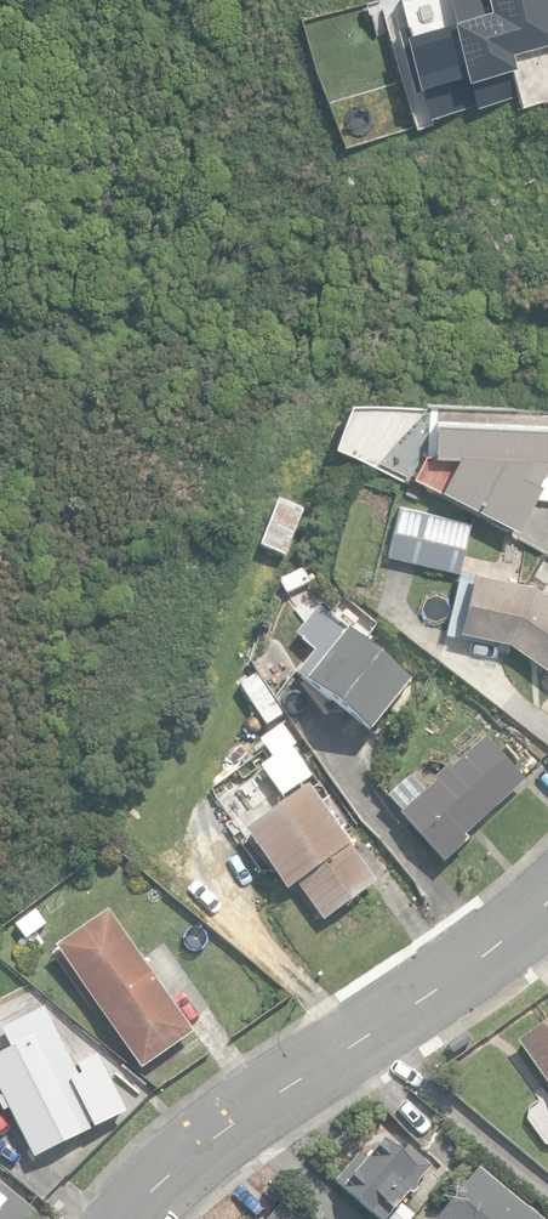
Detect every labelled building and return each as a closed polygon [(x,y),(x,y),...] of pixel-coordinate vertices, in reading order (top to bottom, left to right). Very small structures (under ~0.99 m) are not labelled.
[(363,1),(396,120),(516,88),(506,50),(547,39),(547,0),(366,0),(363,1)] [(438,420),(435,453),(461,454),(444,488),(515,524),(547,460),(547,426),(438,420)] [(261,546),(286,556),(305,510),(279,500),(261,546)] [(387,553),(458,570),(470,521),(399,504),(387,553)] [(301,566),(280,578),(290,595),(311,583),(301,566)] [(547,666),(547,594),(534,584),(474,571),(462,628),(510,639),(547,666)] [(303,679),(373,733),(415,679),(345,625),(303,679)] [(249,661),(274,698),(301,682),(275,643),(249,661)] [(401,816),(444,863),(469,841),(464,836),(524,781),(485,739),(449,773),(446,770),(435,780),(438,783),(401,816)] [(298,884),(325,921),(377,884),(308,789),(246,833),(288,890),(298,884)] [(15,924),(28,941),(47,926),(34,909),(15,924)] [(58,948),(142,1068),(192,1032),(108,913),(58,948)] [(519,1042),(547,1084),(547,1021),(519,1042)] [(33,1156),(93,1126),(47,1033),(0,1057),(0,1091),(2,1095),(0,1096),(0,1101),(4,1109),(8,1107),(33,1156)] [(380,1218),(388,1218),(411,1192),(413,1194),(420,1186),(417,1183),(431,1165),(408,1146),(402,1153),(384,1137),(367,1158),(361,1152),(336,1182),(380,1218)] [(481,1167),(438,1218),(544,1218),(481,1167)] [(34,1210),(0,1181),(0,1218),(27,1218),(34,1210)] [(285,1201),(270,1218),(305,1218),(285,1201)] [(414,1213),(401,1204),(389,1218),(409,1218),(414,1213)]
